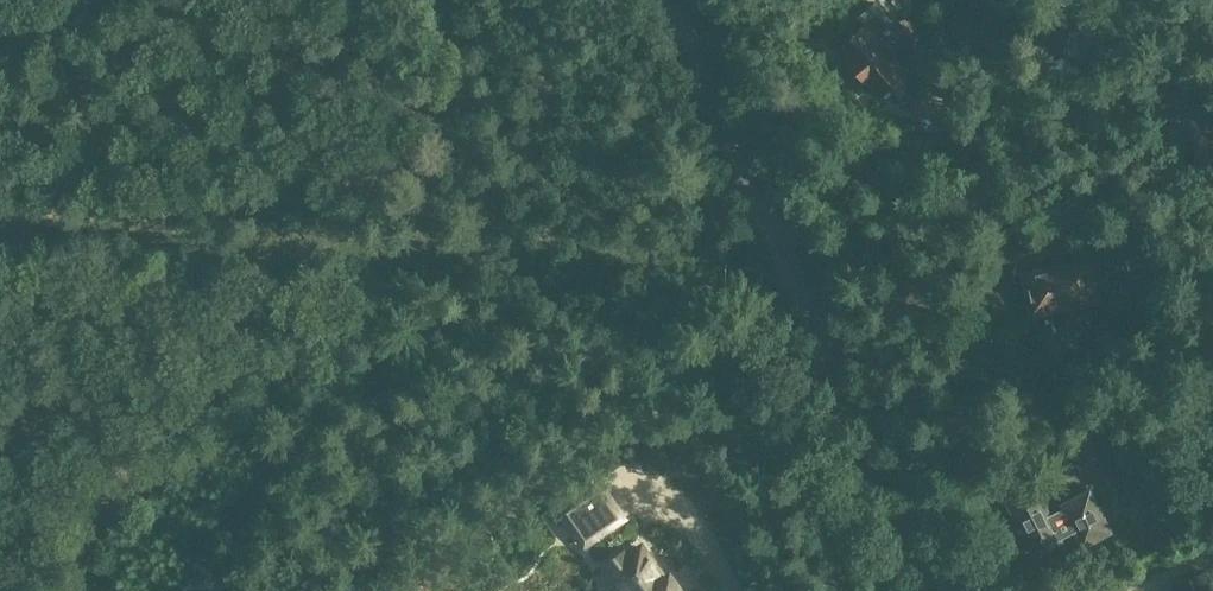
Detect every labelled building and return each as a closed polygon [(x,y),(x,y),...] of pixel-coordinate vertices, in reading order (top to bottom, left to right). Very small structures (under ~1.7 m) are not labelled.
[(858,17),(866,26),(838,49),(858,73),(913,25),(906,16),(894,25),(875,2),(858,17)] [(878,96),(895,82),(902,91),(914,81),(897,60),(913,46),(911,43),(922,35),(913,25),(858,73),(878,96)] [(1212,239),(1212,212),(1205,215),(1212,239)] [(1067,323),(1078,320),(1082,314),(1080,306),(1097,303),(1091,276),(1124,270),(1122,261),(1153,254),(1150,235),(1083,249),(1085,260),(1022,273),(1031,316),(1058,311),(1059,319),(1067,323)] [(1009,502),(1036,553),(1060,540),(1064,547),(1077,540),(1082,549),(1114,532),(1091,488),(1059,505),(1063,511),(1049,519),(1033,489),(1009,502)] [(564,517),(587,550),(625,523),(602,490),(564,517)] [(670,576),(664,580),(642,548),(628,558),(624,553),(606,566),(623,590),(680,590),(670,576)] [(1208,572),(1173,587),(1175,590),(1212,590),(1212,584),(1208,572)]
